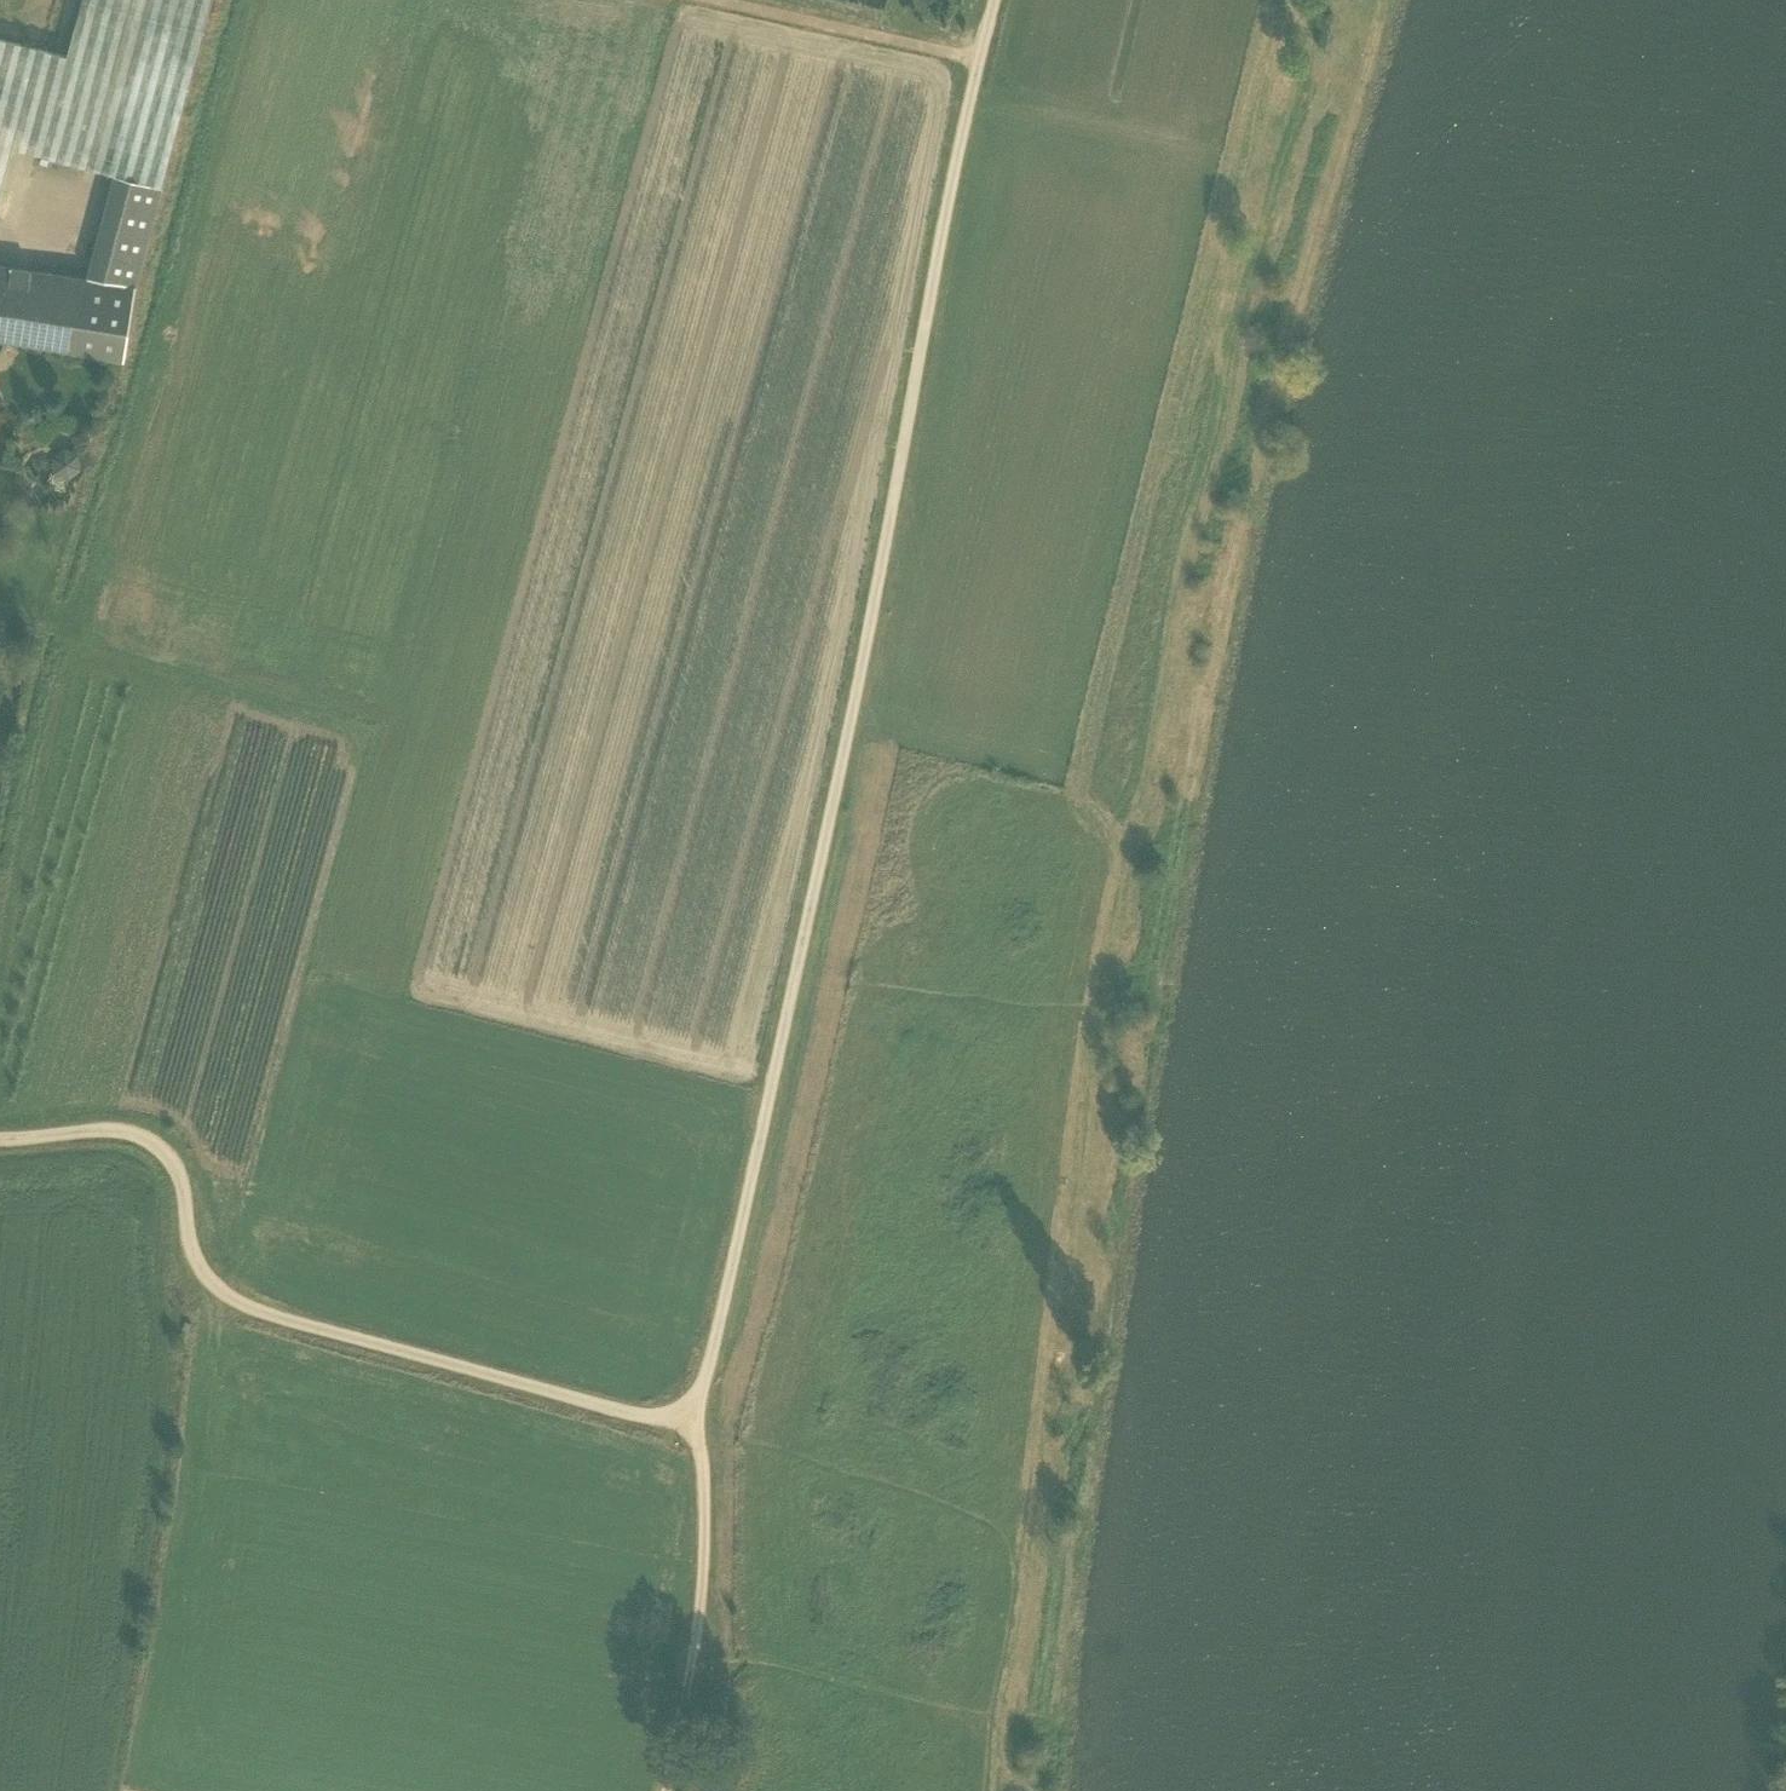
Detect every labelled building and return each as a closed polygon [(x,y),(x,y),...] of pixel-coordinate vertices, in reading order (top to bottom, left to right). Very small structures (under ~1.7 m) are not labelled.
[(212,0),(80,0),(66,55),(69,56),(43,155),(115,173),(163,186),(212,0)] [(66,55),(0,38),(0,187),(11,146),(43,155),(69,56),(66,55)] [(137,285),(87,278),(0,264),(0,340),(126,359),(137,285)] [(53,450),(57,475),(82,472),(78,447),(53,450)]
